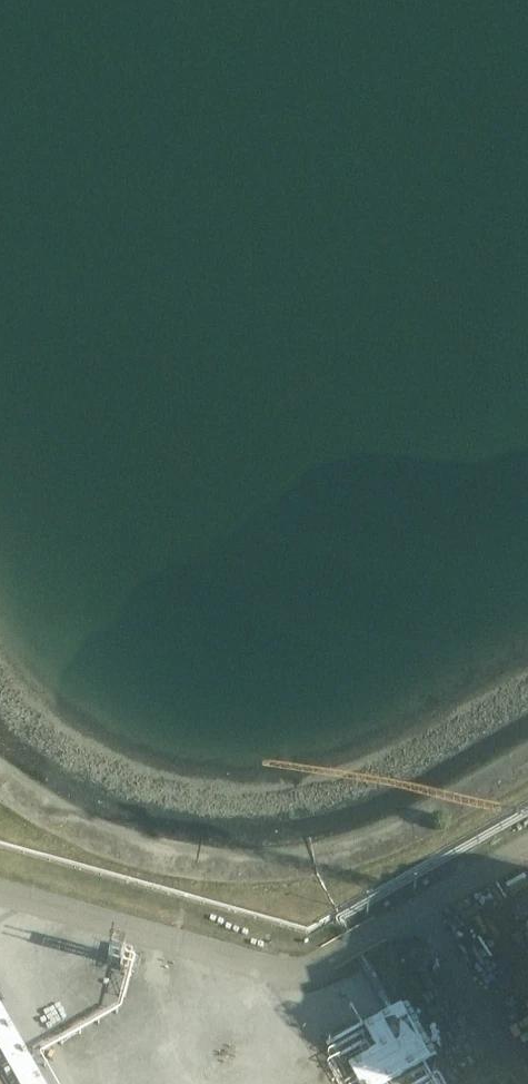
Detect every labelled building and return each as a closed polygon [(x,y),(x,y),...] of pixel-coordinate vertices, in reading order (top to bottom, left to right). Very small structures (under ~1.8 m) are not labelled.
[(121,951),(103,951),(102,996),(121,996),(121,951)]
